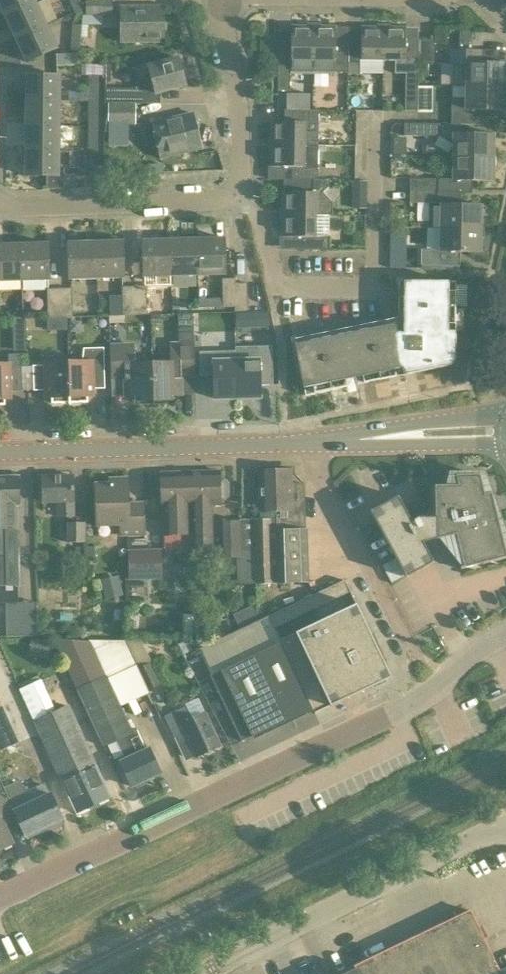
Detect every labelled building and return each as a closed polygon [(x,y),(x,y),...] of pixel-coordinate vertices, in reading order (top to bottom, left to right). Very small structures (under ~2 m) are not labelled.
[(4,16),(33,3),(32,0),(0,0),(0,7),(4,16)] [(79,0),(68,0),(75,13),(84,9),(79,0)] [(86,15),(82,15),(82,25),(103,26),(103,16),(113,16),(113,0),(86,0),(86,15)] [(4,16),(15,39),(43,26),(33,3),(4,16)] [(121,6),(121,41),(163,41),(163,6),(121,6)] [(72,25),(71,50),(80,50),(82,25),(72,25)] [(54,49),(43,26),(15,39),(26,62),(54,49)] [(289,74),(313,75),(313,27),(291,26),(290,59),(288,59),(288,64),(278,64),(278,91),(289,91),(289,74)] [(348,46),(335,45),(335,27),(313,27),(313,75),(336,75),(336,73),(360,73),(360,64),(348,64),(348,46)] [(360,60),(383,60),(383,27),(361,27),(360,60)] [(395,74),(406,74),(417,74),(417,62),(418,40),(418,28),(405,28),(383,27),(383,60),(395,60),(395,74)] [(434,41),(418,40),(417,62),(433,63),(434,41)] [(466,86),(466,87),(505,87),(505,64),(479,63),(479,50),(450,50),(450,64),(453,64),(453,86),(466,86)] [(160,104),(160,93),(185,86),(178,59),(148,67),(152,82),(136,82),(136,89),(105,88),(105,103),(160,104)] [(26,75),(25,101),(57,101),(58,76),(26,75)] [(80,102),(88,102),(98,102),(98,76),(88,76),(88,92),(80,92),(80,102)] [(466,87),(465,98),(452,98),(451,124),(456,124),(479,125),(479,110),(505,110),(505,87),(466,87)] [(57,126),(57,101),(25,101),(25,125),(57,126)] [(88,102),(88,127),(97,127),(98,102),(88,102)] [(125,106),(126,124),(151,123),(152,123),(151,105),(125,106)] [(285,110),(285,123),(271,122),(271,145),(318,145),(319,110),(285,110)] [(155,153),(158,152),(160,159),(201,149),(193,114),(152,123),(151,123),(153,129),(150,130),(146,134),(146,140),(149,148),(151,151),(155,153)] [(404,124),(404,136),(439,137),(453,146),(453,157),(493,158),(493,134),(456,134),(456,124),(451,124),(451,125),(404,124)] [(56,150),(57,126),(25,125),(24,150),(56,150)] [(97,151),(97,127),(88,127),(87,151),(97,151)] [(284,167),(284,180),(318,180),(318,151),(326,151),(326,145),(318,145),(271,145),(271,167),(284,167)] [(24,175),(47,176),(46,190),(58,189),(64,189),(64,167),(56,167),(56,150),(24,150),(24,175)] [(80,176),(84,177),(97,177),(97,151),(87,151),(81,151),(80,176)] [(453,157),(453,180),(410,179),(410,193),(456,194),(467,194),(467,181),(492,181),(493,158),(453,157)] [(353,179),(353,207),(367,207),(367,179),(353,179)] [(284,180),(284,193),(282,193),(282,215),(315,215),(332,216),(332,203),(323,193),(330,186),(330,180),(318,180),(284,180)] [(481,205),(455,205),(456,194),(410,193),(410,203),(437,204),(437,205),(441,205),(440,228),(480,229),(481,205)] [(315,237),(315,215),(282,215),(282,237),(299,237),(299,250),(329,250),(329,238),(315,237)] [(440,228),(439,251),(422,251),(422,263),(458,264),(458,252),(479,252),(480,229),(440,228)] [(389,229),(389,241),(406,241),(406,229),(389,229)] [(223,238),(196,239),(197,275),(224,274),(223,238)] [(170,276),(197,275),(196,239),(169,240),(170,276)] [(143,277),(170,276),(169,240),(142,241),(143,277)] [(123,241),(95,242),(95,278),(124,278),(123,241)] [(68,279),(95,278),(95,242),(67,243),(68,279)] [(22,281),(20,244),(0,245),(0,281),(22,281)] [(48,244),(20,244),(22,281),(49,280),(48,244)] [(222,279),(223,299),(223,308),(234,308),(235,308),(234,283),(235,283),(235,279),(222,279)] [(448,284),(455,284),(455,283),(399,282),(398,334),(392,334),(390,325),(295,344),(305,396),(305,395),(304,388),(312,387),(314,394),(346,387),(345,380),(353,378),(354,385),(355,385),(353,378),(361,376),(363,383),(395,376),(394,369),(401,368),(402,375),(447,366),(449,365),(450,364),(451,363),(452,362),(453,361),(453,360),(453,359),(454,333),(447,333),(447,326),(454,326),(455,293),(448,293),(448,284)] [(247,283),(235,283),(234,283),(235,308),(234,308),(234,312),(247,312),(247,283)] [(122,316),(134,315),(133,286),(121,286),(122,316)] [(147,286),(133,286),(134,315),(148,315),(147,286)] [(72,288),(59,289),(60,317),(73,317),(72,288)] [(48,317),(60,317),(59,289),(46,289),(48,317)] [(255,312),(255,327),(270,327),(270,311),(255,312)] [(178,314),(179,344),(170,345),(170,363),(152,364),(153,401),(170,400),(170,396),(195,396),(193,313),(178,314)] [(27,349),(26,319),(15,319),(16,350),(27,349)] [(137,401),(153,401),(152,364),(134,364),(134,346),(110,346),(111,398),(136,397),(137,401)] [(234,347),(234,351),(236,399),(260,398),(259,386),(273,386),(272,346),(234,347)] [(82,362),(68,362),(69,403),(87,403),(87,397),(93,396),(92,389),(105,389),(104,348),(83,349),(82,362)] [(214,399),(236,399),(234,351),(198,352),(199,376),(213,376),(214,399)] [(0,364),(0,405),(5,405),(4,399),(10,399),(10,392),(22,391),(21,354),(8,354),(8,364),(0,364)] [(51,404),(69,403),(68,362),(45,363),(45,365),(32,366),(33,391),(46,391),(46,398),(51,398),(51,404)] [(258,471),(260,520),(252,520),(253,551),(255,551),(256,596),(273,595),(273,583),(307,581),(304,484),(291,484),(291,470),(258,471)] [(220,505),(220,502),(225,501),(229,497),(229,483),(225,478),(219,478),(219,472),(189,473),(191,536),(192,553),(212,553),(213,559),(241,558),(241,551),(253,551),(252,520),(214,521),(213,505),(220,505)] [(191,536),(189,473),(160,474),(161,506),(162,506),(163,537),(191,536)] [(505,556),(491,493),(484,495),(479,475),(455,476),(458,486),(434,486),(435,518),(418,518),(411,522),(397,497),(370,512),(406,578),(433,563),(422,543),(455,535),(463,567),(460,568),(460,569),(505,558),(505,556)] [(43,503),(56,503),(57,518),(70,517),(70,507),(73,507),(72,476),(42,477),(43,503)] [(18,505),(19,505),(18,477),(0,478),(0,531),(19,532),(18,505)] [(97,525),(119,525),(120,536),(145,536),(144,502),(127,503),(126,484),(96,485),(97,525)] [(67,543),(86,542),(85,522),(67,523),(67,543)] [(128,581),(162,580),(161,550),(128,551),(128,581)] [(121,595),(124,595),(123,593),(119,575),(100,580),(105,599),(121,595)] [(268,617),(315,714),(390,678),(344,581),(268,617)] [(238,623),(259,617),(255,606),(235,612),(238,623)] [(182,614),(181,638),(193,639),(194,614),(182,614)] [(139,639),(124,639),(149,690),(161,684),(141,645),(139,639)] [(146,783),(145,781),(160,773),(149,749),(146,750),(136,728),(131,730),(106,676),(90,642),(53,640),(102,747),(116,741),(125,760),(120,763),(131,787),(134,786),(135,788),(146,783)] [(125,673),(135,693),(146,688),(136,667),(124,641),(89,640),(90,642),(106,676),(108,681),(125,673)] [(209,675),(241,741),(311,707),(279,641),(209,675)] [(60,784),(62,783),(76,813),(109,798),(95,769),(98,768),(69,705),(32,722),(60,784)] [(175,739),(185,734),(196,757),(219,746),(205,715),(193,721),(186,706),(164,716),(175,739)] [(25,836),(26,836),(28,840),(37,836),(35,832),(48,826),(49,829),(52,830),(60,826),(61,823),(60,820),(62,820),(45,784),(25,793),(20,780),(3,788),(25,836)] [(13,844),(4,826),(15,821),(0,788),(0,850),(13,844)] [(470,911),(354,967),(355,968),(342,973),(494,973),(499,971),(470,911)]
